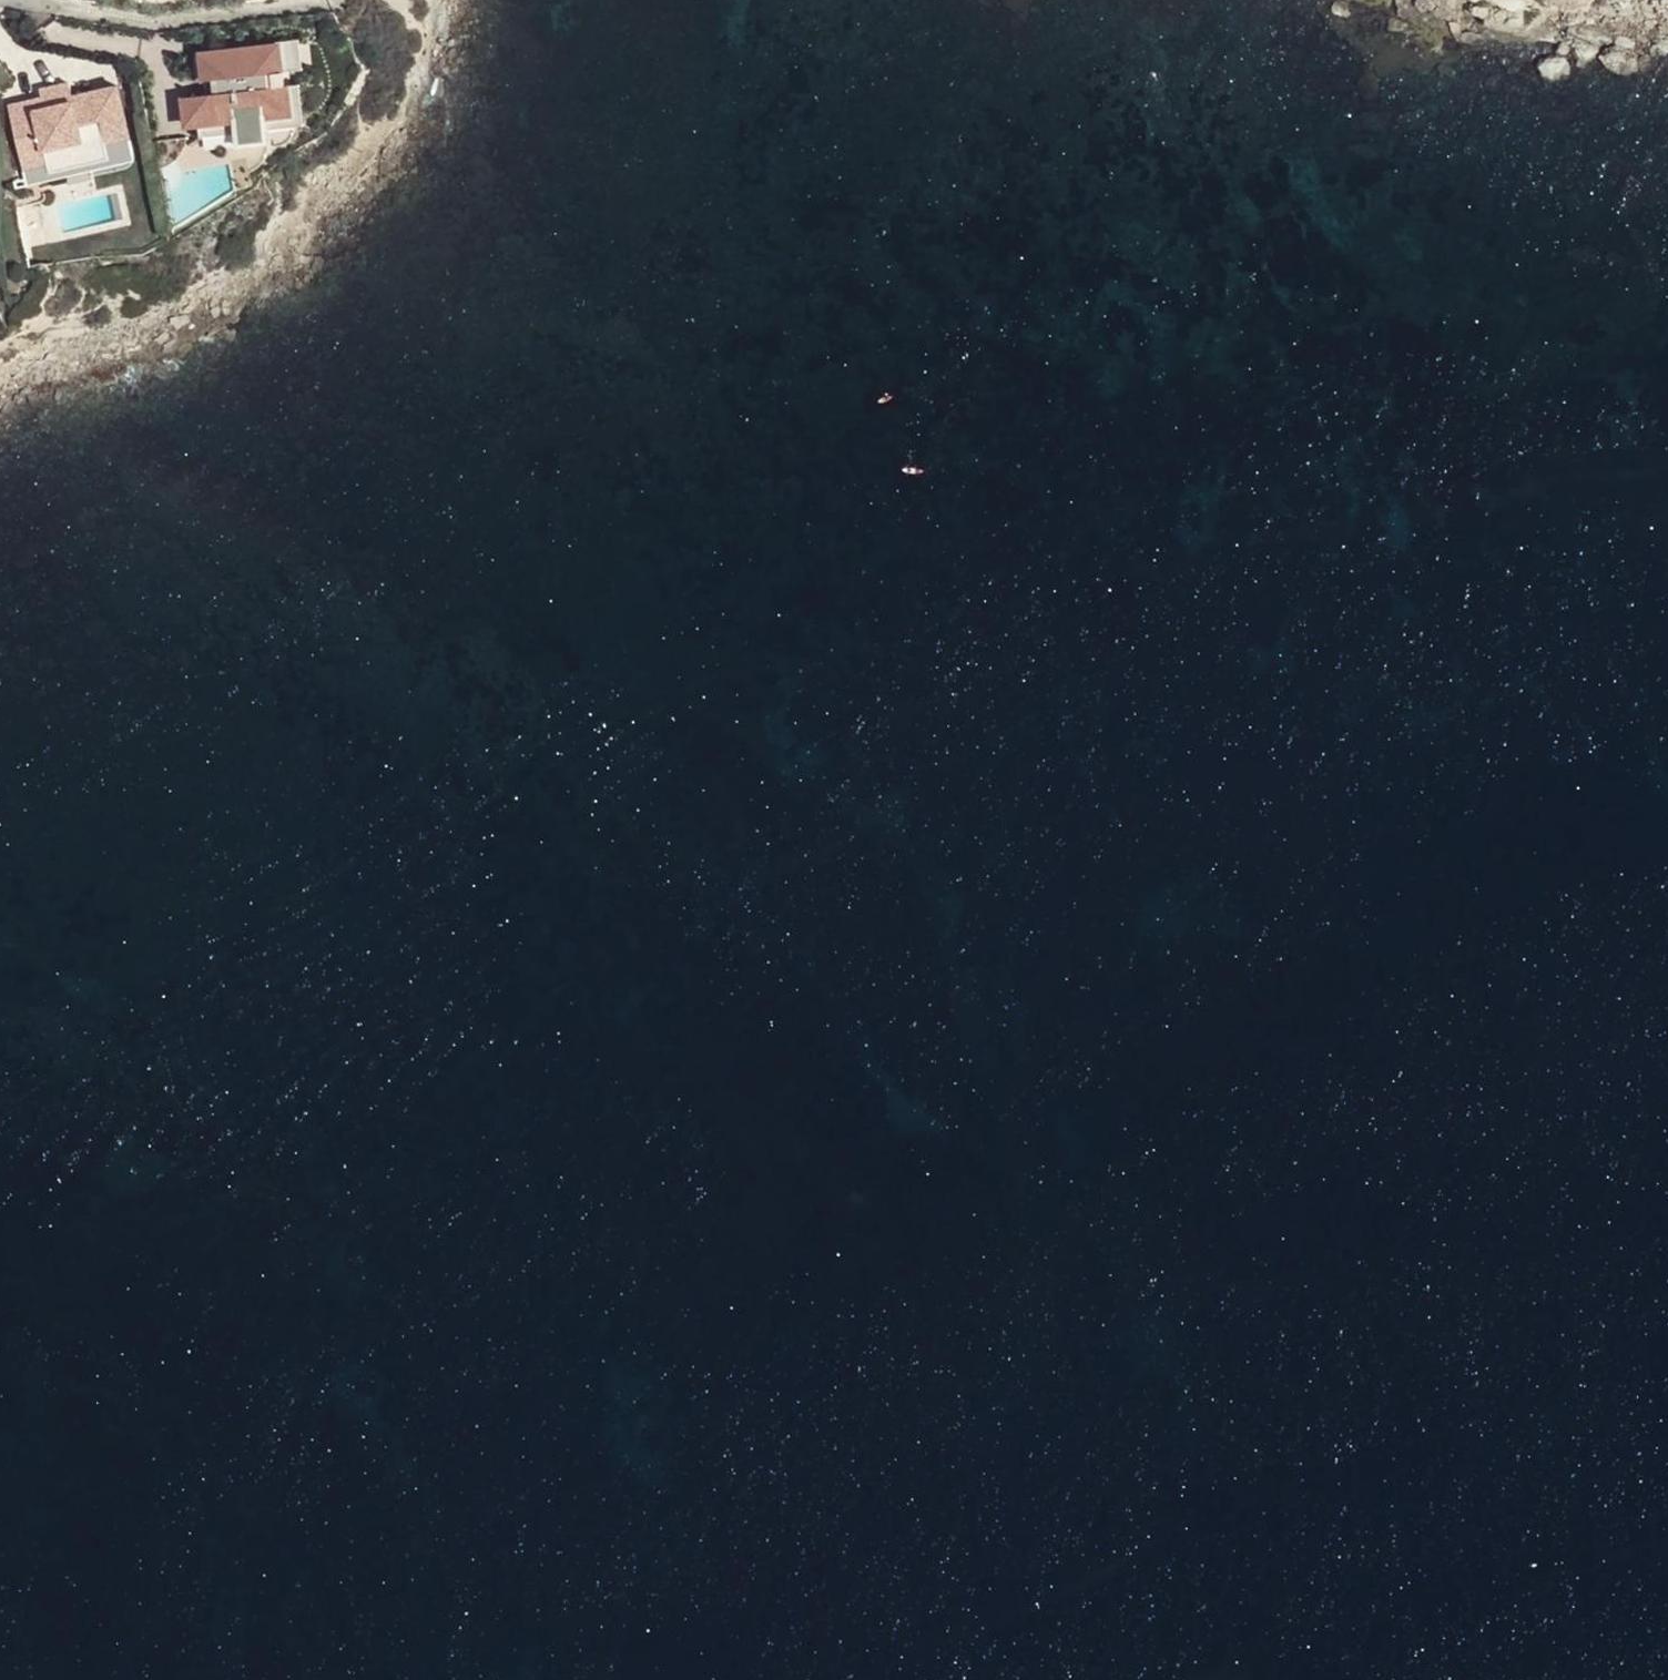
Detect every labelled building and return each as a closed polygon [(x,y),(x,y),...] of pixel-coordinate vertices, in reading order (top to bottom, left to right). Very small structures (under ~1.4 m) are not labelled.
[(299,40),(193,52),(196,83),(205,82),(207,97),(185,99),(188,126),(200,125),(201,136),(233,132),(272,128),(304,124),(300,83),(274,86),(273,72),(302,69),(299,40)] [(41,98),(42,103),(73,96),(70,83),(39,89),(41,98)] [(41,98),(8,106),(25,178),(49,172),(46,158),(130,138),(117,85),(73,96),(42,103),(41,98)] [(272,128),(233,132),(235,149),(273,145),(272,128)]
